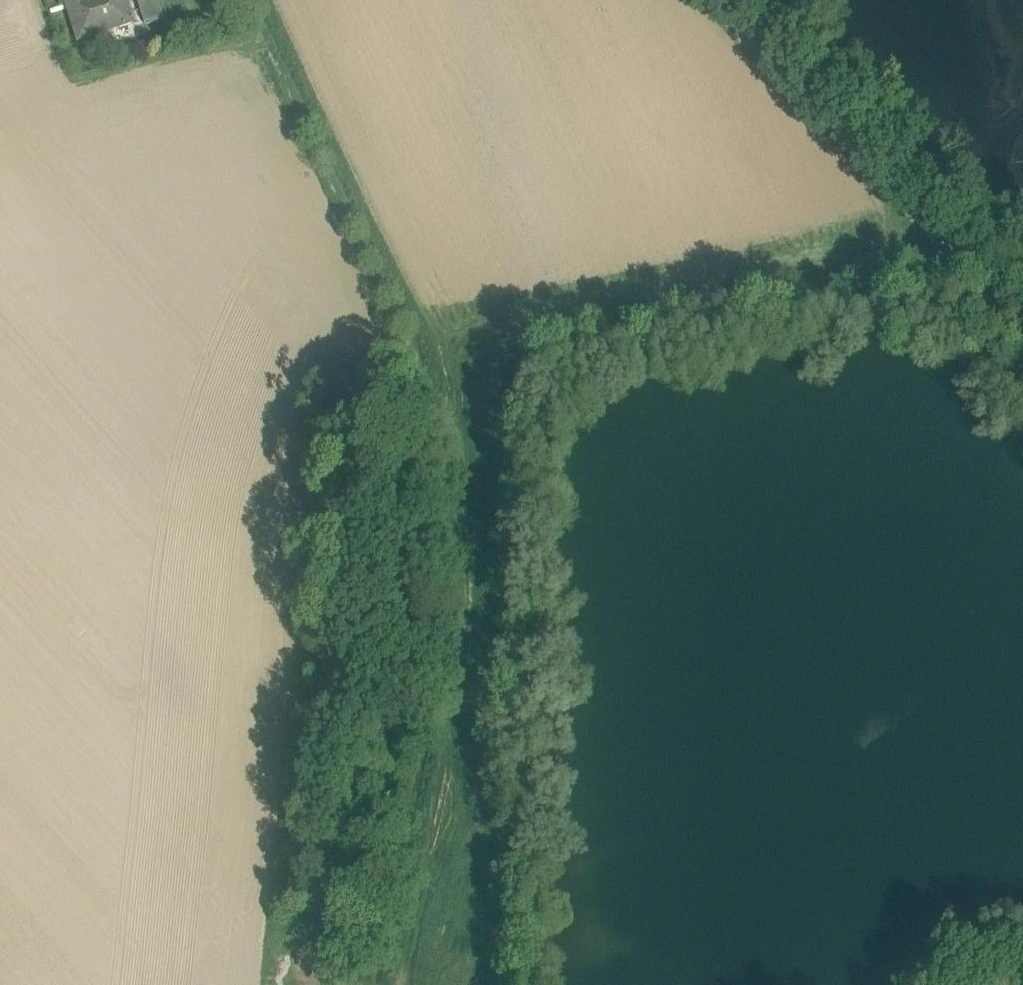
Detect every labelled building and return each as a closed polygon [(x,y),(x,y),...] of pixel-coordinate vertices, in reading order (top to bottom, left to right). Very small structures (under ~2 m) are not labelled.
[(78,40),(130,23),(123,0),(65,0),(78,40)] [(142,24),(162,18),(157,0),(135,0),(142,24)]
